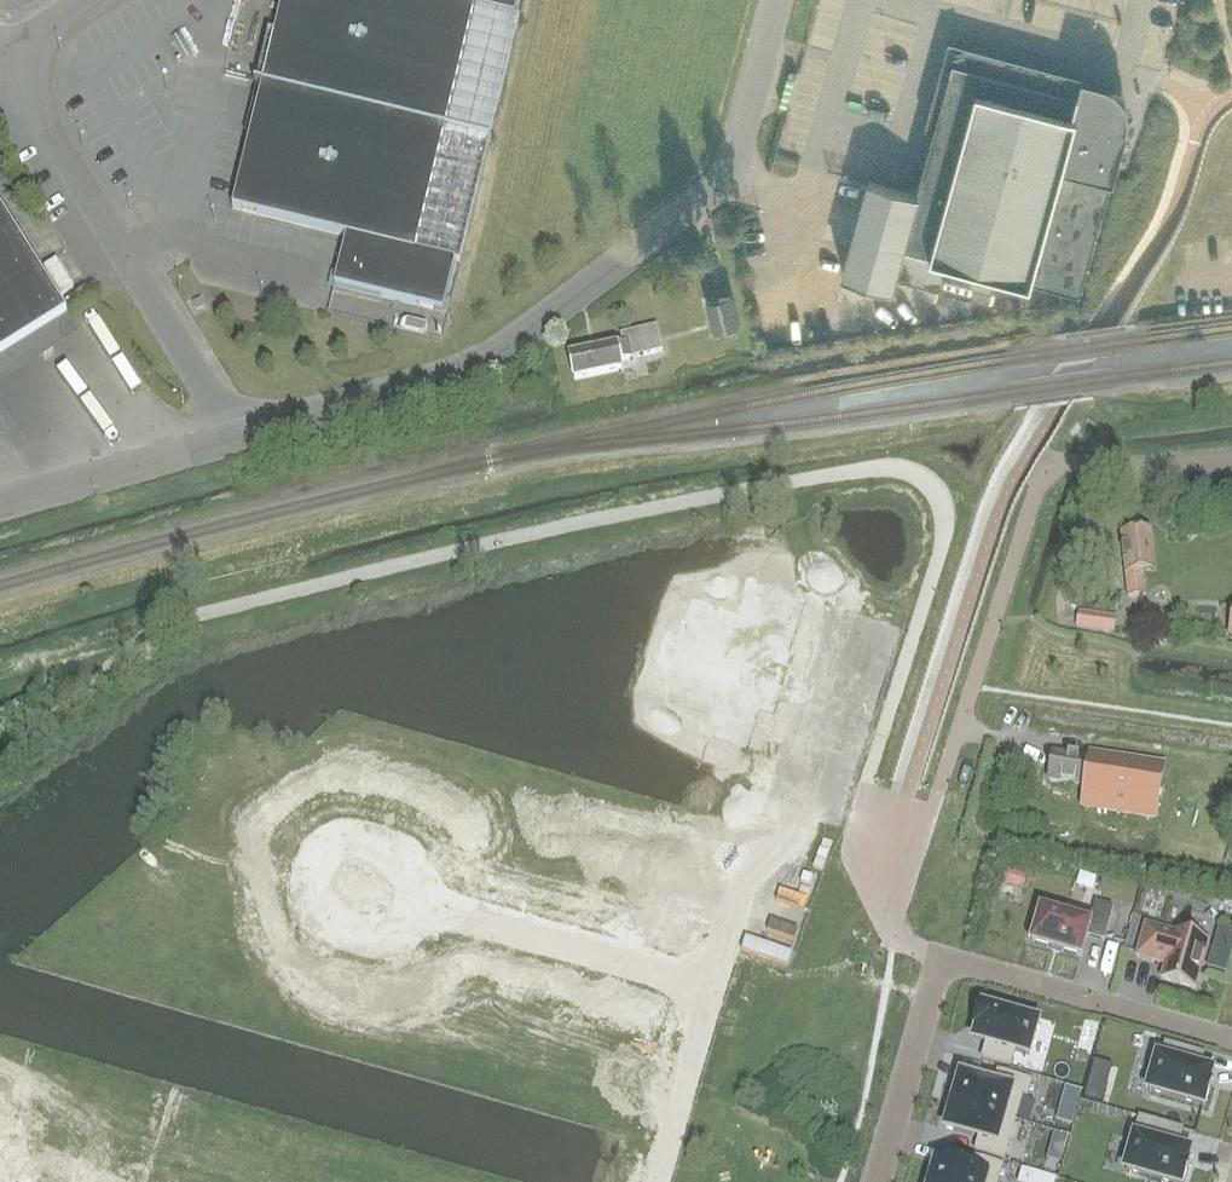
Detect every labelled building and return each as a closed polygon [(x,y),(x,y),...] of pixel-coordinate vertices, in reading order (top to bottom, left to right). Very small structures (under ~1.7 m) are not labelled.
[(490,140),(520,18),(515,16),(519,0),(283,0),(262,85),(490,140)] [(1120,42),(1130,0),(1016,0),(1012,16),(1120,42)] [(868,181),(843,274),(892,288),(895,276),(932,286),(964,295),(971,297),(988,301),(991,291),(996,273),(1028,282),(1029,280),(1059,288),(1079,294),(1086,269),(1115,164),(1126,126),(1127,123),(1127,119),(1127,115),(1126,112),(1125,108),(1124,105),(1123,101),(1121,98),(1119,95),(1117,92),(1114,89),(1111,87),(1108,85),(1105,83),(1101,81),(1098,80),(1094,79),(1091,79),(1087,79),(1084,78),(1080,94),(953,60),(950,70),(933,130),(916,194),(868,181)] [(490,140),(262,85),(232,208),(346,236),(334,285),(443,312),(456,261),(460,262),(490,140)] [(68,320),(0,212),(0,363),(68,320)] [(56,259),(44,266),(61,292),(72,285),(56,259)] [(705,301),(713,331),(740,325),(733,294),(705,301)] [(569,356),(575,380),(623,369),(621,360),(633,357),(632,352),(643,349),(645,354),(663,350),(657,326),(620,334),(623,345),(569,356)] [(1121,535),(1128,598),(1145,596),(1143,571),(1155,570),(1151,531),(1121,535)] [(701,628),(684,681),(695,684),(689,704),(726,716),(720,735),(754,746),(759,728),(766,730),(773,709),(787,713),(804,660),(801,659),(817,608),(770,593),(766,592),(756,623),(718,611),(712,631),(701,628)] [(1078,611),(1076,627),(1098,631),(1100,614),(1078,611)] [(1079,808),(1156,821),(1165,763),(1089,751),(1088,759),(1051,753),(1047,783),(1082,789),(1079,808)] [(1004,866),(998,885),(1027,893),(1032,874),(1004,866)] [(1033,937),(1032,941),(1081,956),(1087,935),(1103,940),(1113,908),(1097,903),(1090,923),(1063,915),(1065,911),(1048,905),(1047,910),(1042,909),(1038,920),(1033,919),(1028,936),(1033,937)] [(1209,942),(1146,924),(1136,956),(1154,962),(1155,960),(1166,963),(1161,979),(1195,988),(1209,942)] [(1217,928),(1207,967),(1223,972),(1231,938),(1231,932),(1217,928)] [(978,1027),(974,1039),(986,1043),(981,1059),(1011,1067),(1015,1051),(1028,1055),(1037,1023),(981,1007),(975,1027),(978,1027)] [(1207,1084),(1210,1072),(1199,1069),(1203,1054),(1165,1043),(1161,1058),(1158,1057),(1149,1089),(1204,1104),(1209,1085),(1207,1084)] [(2,1120),(3,1115),(18,1119),(27,1090),(12,1086),(15,1075),(0,1070),(0,1119),(2,1120)] [(961,1076),(954,1102),(1015,1120),(1023,1095),(1027,1097),(1031,1082),(998,1072),(993,1086),(961,1076)] [(1089,1078),(1084,1097),(1101,1102),(1107,1083),(1089,1078)] [(954,1102),(946,1129),(978,1138),(974,1152),(1004,1160),(1015,1120),(954,1102)] [(55,1144),(70,1149),(61,1181),(90,1181),(103,1140),(77,1132),(80,1120),(64,1115),(55,1144)] [(1126,1169),(1172,1181),(1182,1181),(1188,1165),(1185,1164),(1188,1152),(1177,1149),(1182,1129),(1139,1117),(1133,1138),(1135,1139),(1126,1169)] [(125,1165),(140,1169),(148,1140),(132,1135),(129,1147),(103,1139),(103,1140),(90,1181),(120,1181),(125,1165)] [(931,1181),(998,1181),(1003,1166),(973,1158),(970,1171),(937,1162),(931,1181)]
